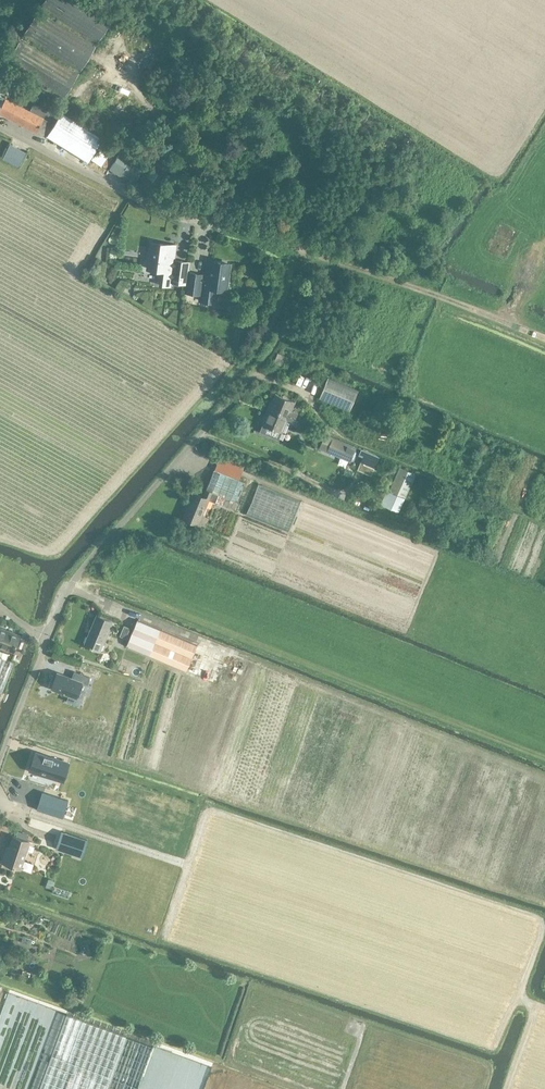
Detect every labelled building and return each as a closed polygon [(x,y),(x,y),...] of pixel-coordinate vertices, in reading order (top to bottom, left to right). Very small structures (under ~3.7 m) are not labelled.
[(3,61),(61,99),(114,12),(94,0),(41,0),(3,61)] [(36,132),(37,132),(44,136),(52,122),(44,118),(0,95),(0,113),(36,132)] [(61,113),(46,137),(88,162),(103,138),(61,113)] [(101,165),(105,158),(113,146),(105,141),(92,160),(101,165)] [(10,142),(5,154),(21,160),(26,149),(10,142)] [(150,161),(161,171),(169,161),(153,148),(146,157),(150,161)] [(121,151),(110,168),(134,184),(145,166),(121,151)] [(172,282),(186,284),(186,276),(187,277),(188,272),(190,261),(174,259),(175,250),(168,249),(168,244),(152,242),(148,268),(161,270),(159,285),(172,287),(172,282)] [(212,265),(210,265),(205,265),(203,274),(188,272),(187,277),(186,276),(186,284),(185,287),(200,289),(198,301),(211,303),(213,288),(226,290),(229,263),(213,261),(212,265)] [(278,353),(274,362),(286,367),(290,358),(278,353)] [(319,397),(350,410),(359,390),(328,377),(319,397)] [(268,408),(295,419),(298,413),(291,410),(295,401),(275,394),(272,401),(271,401),(268,408)] [(278,438),(281,431),(282,432),(287,420),(293,423),(295,419),(268,408),(263,419),(265,420),(263,423),(264,424),(261,431),(278,438)] [(356,448),(333,439),(328,450),(351,460),(356,448)] [(359,453),(363,455),(361,461),(375,467),(380,455),(361,447),(359,453)] [(381,503),(392,508),(398,511),(405,497),(415,474),(400,467),(390,490),(387,489),(381,503)] [(214,469),(206,489),(225,497),(237,501),(245,481),(214,469)] [(258,482),(247,514),(289,530),(301,498),(258,482)] [(206,489),(203,496),(193,493),(183,516),(199,523),(209,499),(216,502),(216,501),(222,504),(225,497),(206,489)] [(84,644),(100,650),(112,621),(97,614),(84,644)] [(137,619),(133,629),(126,645),(149,654),(187,670),(198,644),(161,628),(137,619)] [(124,625),(120,635),(126,637),(130,628),(124,625)] [(14,651),(20,635),(0,627),(0,645),(14,651)] [(2,692),(14,662),(6,658),(8,653),(0,650),(0,691),(2,692)] [(196,674),(204,654),(196,651),(188,671),(196,674)] [(76,697),(82,681),(88,684),(91,677),(74,671),(72,678),(57,673),(52,688),(76,697)] [(61,781),(67,763),(40,754),(34,772),(61,781)] [(37,808),(63,817),(68,800),(42,791),(37,808)] [(82,855),(88,838),(62,830),(56,847),(82,855)] [(5,853),(3,861),(21,868),(30,841),(13,836),(8,853),(5,853)] [(124,907),(120,918),(140,926),(144,915),(124,907)] [(39,1088),(107,1088),(126,1035),(67,1014),(39,1088)]
